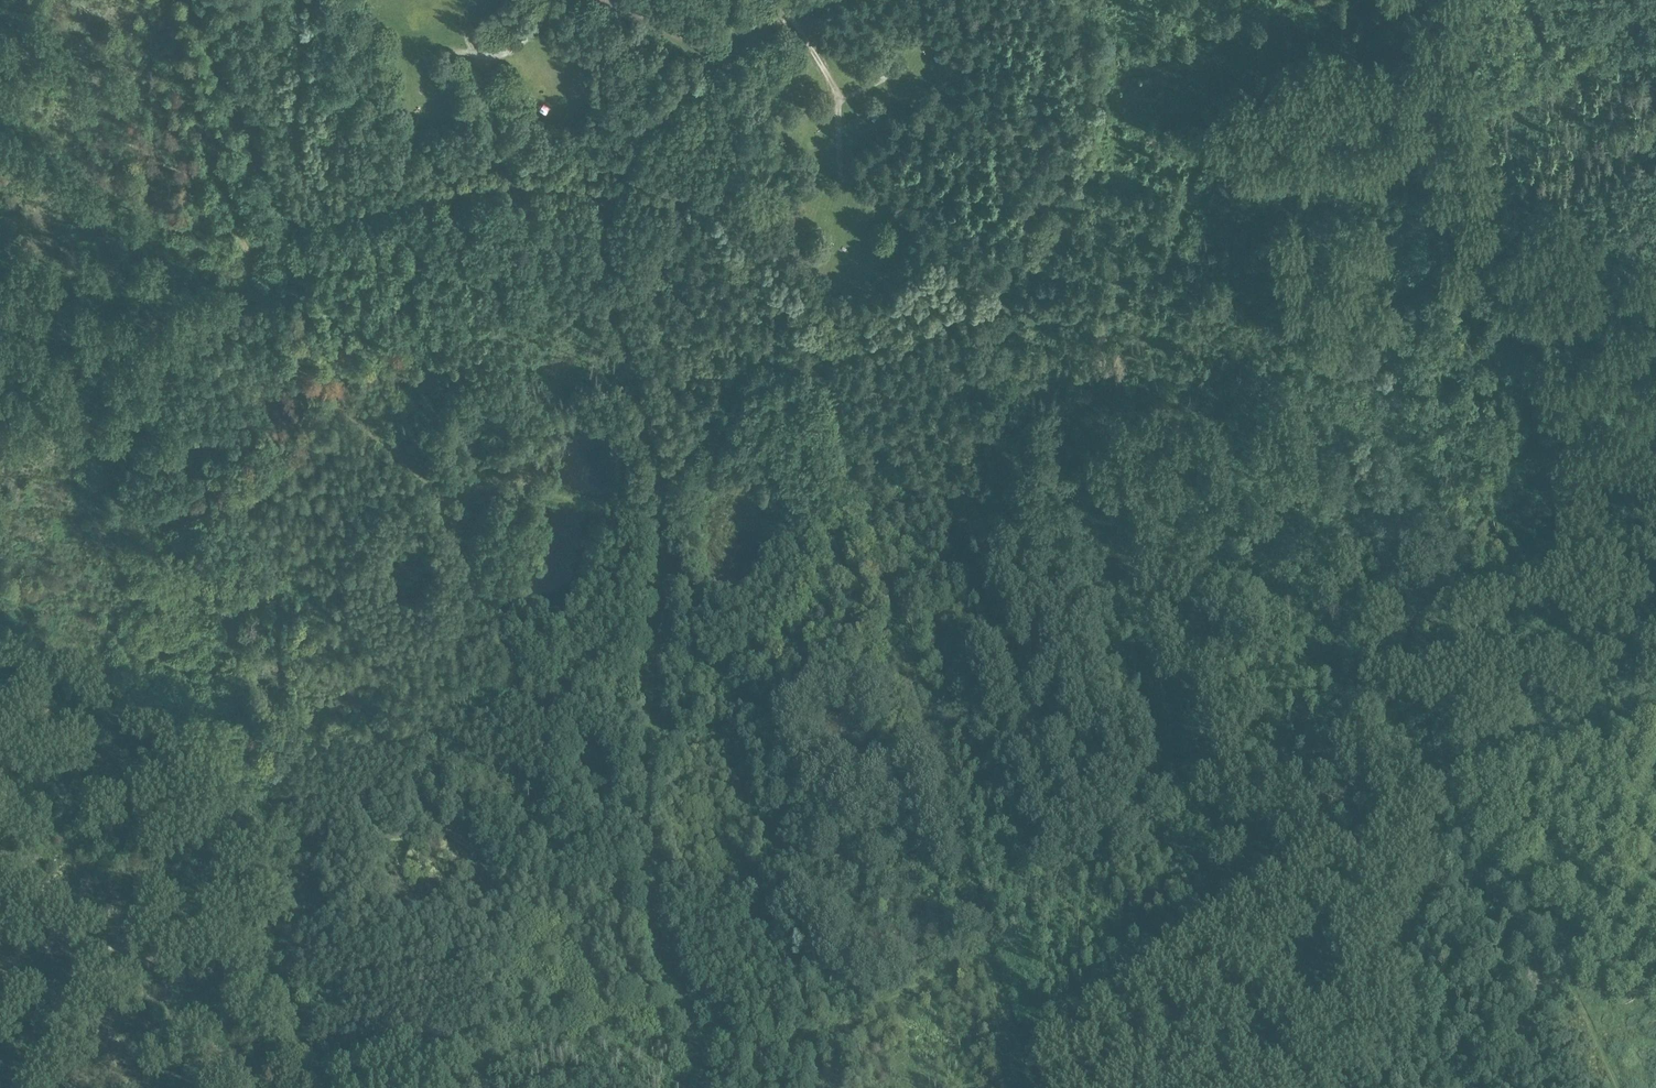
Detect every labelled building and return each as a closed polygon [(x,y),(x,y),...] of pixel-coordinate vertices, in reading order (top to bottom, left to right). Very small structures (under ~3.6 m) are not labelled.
[(809,10),(802,13),(806,22),(812,19),(809,10)] [(422,87),(415,88),(416,98),(423,97),(422,87)]
